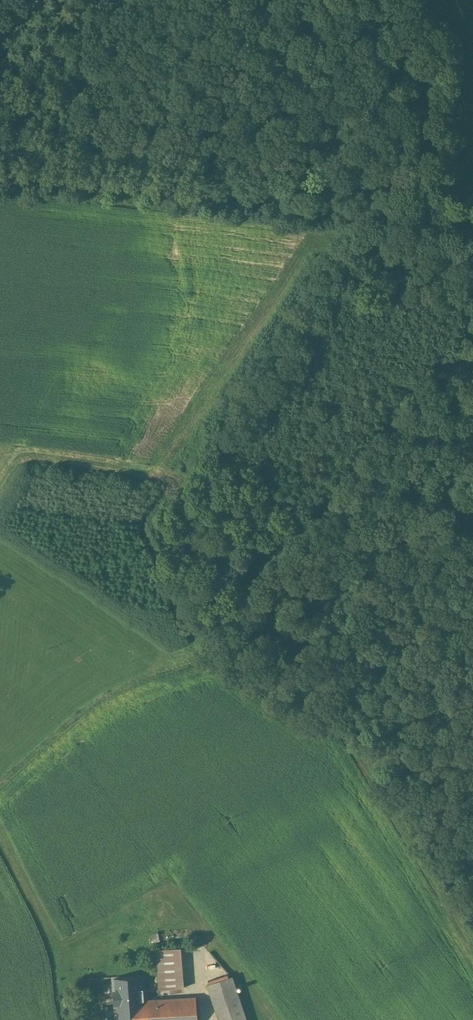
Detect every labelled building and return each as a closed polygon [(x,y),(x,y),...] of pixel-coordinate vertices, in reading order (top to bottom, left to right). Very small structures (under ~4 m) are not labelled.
[(168,965),(157,966),(159,993),(170,993),(168,965)] [(113,979),(116,1019),(145,1019),(144,1000),(143,990),(142,977),(113,979)] [(207,985),(219,1019),(246,1019),(232,977),(207,985)] [(144,1000),(145,1019),(197,1019),(196,997),(144,1000)]
